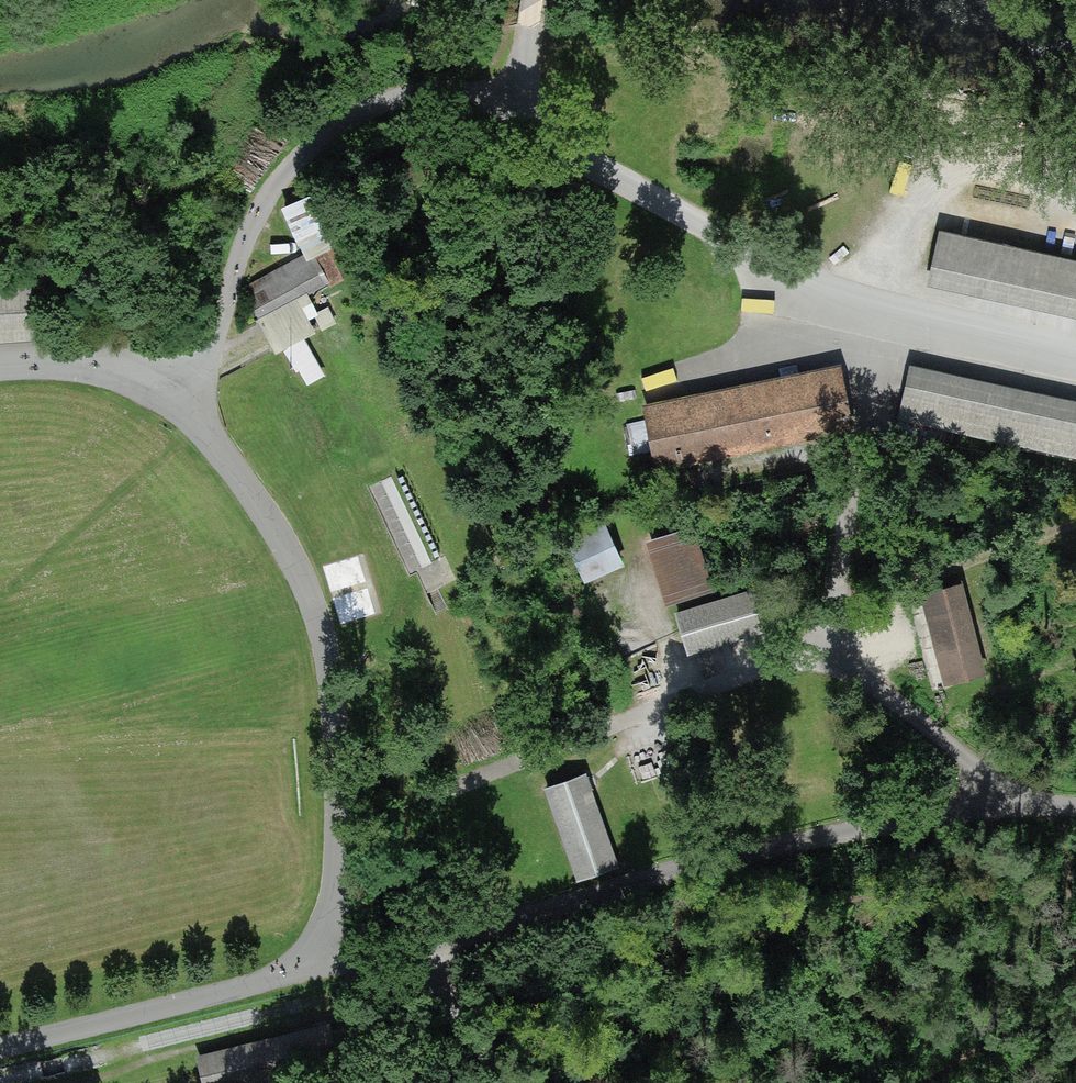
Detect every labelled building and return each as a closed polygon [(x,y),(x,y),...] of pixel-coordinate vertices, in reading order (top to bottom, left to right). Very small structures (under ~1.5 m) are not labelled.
[(242,279),(254,303),(316,274),(310,261),(318,257),(332,287),(361,273),(320,186),(279,206),(300,251),(242,279)] [(932,229),(924,265),(1075,299),(1075,261),(932,229)] [(259,312),(274,347),(289,341),(306,383),(327,374),(304,317),(319,311),(311,291),(259,312)] [(1075,455),(1075,410),(896,370),(886,414),(1075,455)] [(640,415),(650,464),(680,458),(678,446),(842,413),(835,376),(640,415)] [(396,470),(368,484),(413,580),(441,567),(396,470)] [(614,551),(602,510),(556,524),(569,565),(614,551)] [(684,522),(653,528),(664,586),(695,580),(684,522)] [(668,603),(678,641),(774,616),(765,579),(668,603)] [(934,589),(955,674),(976,669),(956,584),(934,589)] [(537,776),(566,871),(604,859),(575,765),(537,776)] [(205,1082),(226,1082),(341,1062),(334,1025),(199,1050),(205,1082)]
